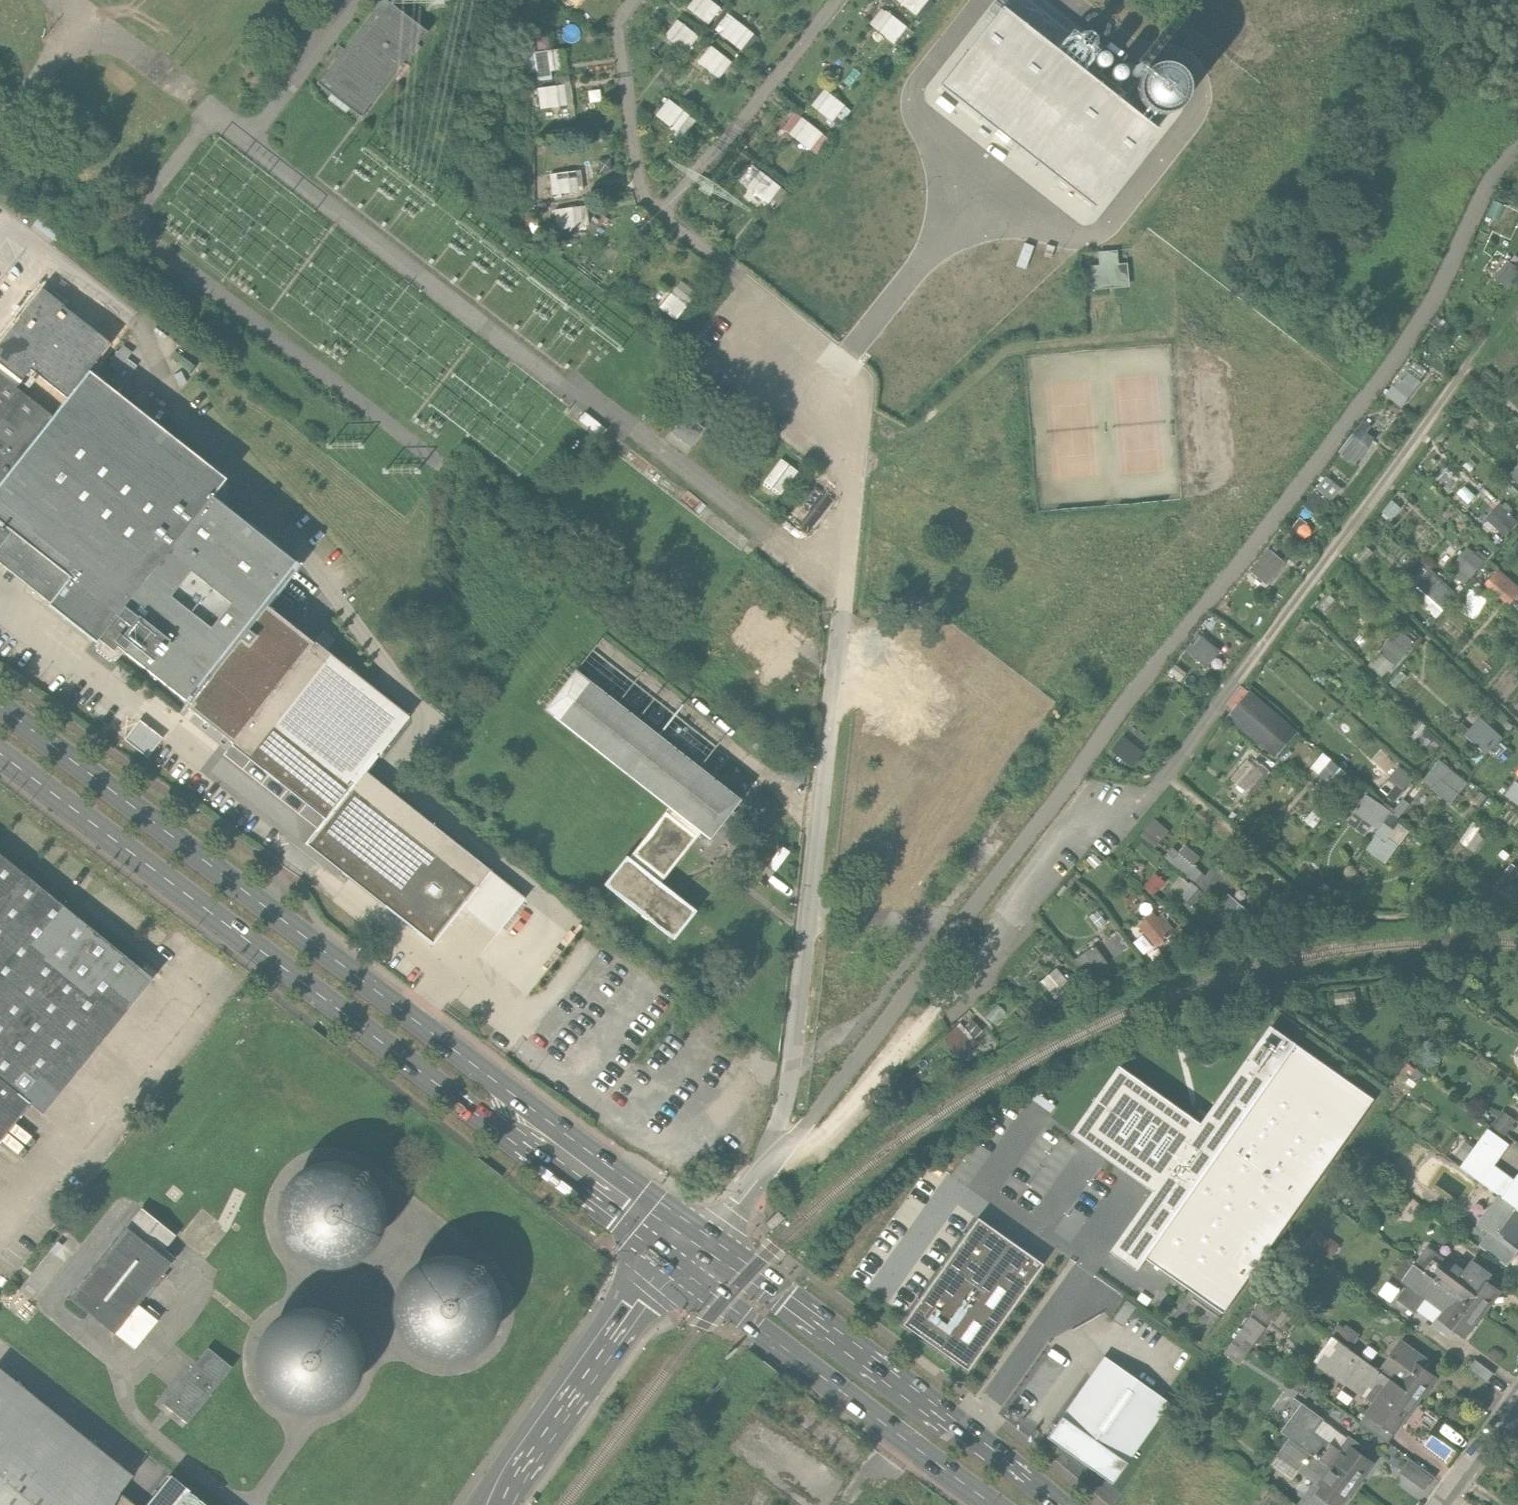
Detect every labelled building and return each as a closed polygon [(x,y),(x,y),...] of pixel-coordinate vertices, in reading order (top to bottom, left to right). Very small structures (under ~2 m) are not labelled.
[(385,0),(318,87),(331,97),(328,101),(347,115),(351,110),(362,119),(429,34),(385,0)] [(690,6),(712,23),(725,5),(719,0),(694,0),(690,6)] [(919,13),(931,0),(905,0),(919,13)] [(939,87),(1094,209),(1156,130),(1061,56),(1075,37),(1029,0),(1008,0),(939,87)] [(898,42),(912,26),(887,5),(873,21),(898,42)] [(717,28),(745,48),(758,29),(730,10),(717,28)] [(681,17),(669,32),(691,49),(703,33),(681,17)] [(712,43),(701,62),(724,76),(736,58),(712,43)] [(530,50),(531,75),(563,73),(562,48),(530,50)] [(572,83),(541,84),(542,106),(573,104),(572,83)] [(815,100),(836,121),(850,107),(830,86),(815,100)] [(659,114),(687,135),(700,118),(672,96),(659,114)] [(799,109),(786,126),(820,153),(833,137),(799,109)] [(540,195),(586,192),(584,168),(569,169),(568,155),(556,156),(557,173),(539,174),(540,195)] [(757,162),(743,179),(779,208),(793,191),(757,162)] [(588,204),(557,207),(559,228),(590,225),(588,204)] [(1103,263),(1095,263),(1096,287),(1133,286),(1132,249),(1103,250),(1103,263)] [(681,318),(700,291),(683,278),(663,306),(681,318)] [(92,375),(127,329),(65,281),(0,365),(0,493),(92,375)] [(1392,395),(1408,406),(1434,370),(1417,358),(1392,395)] [(53,607),(103,646),(217,499),(230,481),(92,375),(0,493),(0,520),(15,532),(76,579),(53,607)] [(704,430),(685,415),(670,434),(690,449),(704,430)] [(1345,451),(1360,463),(1382,434),(1367,422),(1345,451)] [(789,466),(780,459),(763,482),(772,489),(789,466)] [(798,472),(789,466),(772,489),(780,495),(798,472)] [(217,499),(103,646),(186,708),(266,607),(299,566),(217,499)] [(1510,533),(1517,522),(1517,516),(1502,504),(1491,519),(1510,533)] [(15,532),(0,520),(0,552),(15,532)] [(15,532),(0,552),(0,566),(53,607),(76,579),(15,532)] [(1468,546),(1461,567),(1484,574),(1491,553),(1468,546)] [(1272,584),(1292,563),(1276,547),(1255,569),(1272,584)] [(1501,570),(1493,584),(1517,598),(1517,580),(1501,570)] [(1439,590),(1444,600),(1457,594),(1451,583),(1439,590)] [(266,607),(186,708),(325,820),(305,844),(432,945),(462,908),(496,936),(525,899),(365,773),(409,718),(266,607)] [(1403,666),(1419,640),(1399,628),(1374,666),(1390,676),(1398,663),(1403,666)] [(1215,665),(1227,646),(1203,631),(1191,651),(1215,665)] [(700,911),(665,884),(705,833),(713,839),(743,800),(690,758),(608,694),(578,671),(569,682),(552,703),(545,712),(669,808),(608,885),(678,939),(700,911)] [(1302,732),(1252,691),(1229,718),(1279,759),(1302,732)] [(1492,754),(1508,735),(1484,716),(1468,735),(1492,754)] [(141,718),(128,738),(153,755),(166,734),(141,718)] [(1118,753),(1139,765),(1149,746),(1129,734),(1118,753)] [(1318,770),(1338,779),(1346,762),(1326,754),(1318,770)] [(1235,779),(1257,794),(1272,773),(1251,758),(1235,779)] [(1427,781),(1458,801),(1473,778),(1442,758),(1427,781)] [(1383,785),(1398,801),(1421,781),(1406,764),(1383,785)] [(1509,795),(1517,801),(1517,782),(1509,795)] [(1354,821),(1381,835),(1397,807),(1369,792),(1354,821)] [(1215,863),(1162,814),(1144,834),(1186,874),(1180,879),(1229,925),(1249,904),(1233,889),(1246,875),(1223,854),(1215,863)] [(1372,848),(1393,863),(1417,829),(1406,822),(1400,830),(1390,822),(1372,848)] [(0,853),(0,1142),(32,1103),(44,1113),(154,979),(0,853)] [(1511,866),(1498,885),(1517,899),(1517,871),(1511,866)] [(1047,981),(1066,1000),(1079,987),(1060,968),(1047,981)] [(1355,993),(1335,994),(1336,1006),(1356,1004),(1355,993)] [(1203,1123),(1122,1066),(1073,1134),(1154,1192),(1112,1251),(1139,1270),(1147,1259),(1224,1313),(1375,1100),(1272,1027),(1203,1123)] [(1502,1114),(1490,1130),(1503,1140),(1515,1124),(1502,1114)] [(1508,1143),(1503,1140),(1490,1130),(1475,1149),(1493,1163),(1508,1143)] [(395,1258),(398,1159),(299,1155),(296,1231),(311,1232),(310,1255),(395,1258)] [(1510,1217),(1517,1207),(1517,1206),(1517,1182),(1510,1176),(1507,1179),(1493,1168),(1480,1185),(1487,1191),(1483,1197),(1510,1217)] [(143,1205),(128,1224),(171,1257),(174,1252),(166,1245),(177,1232),(143,1205)] [(1517,1207),(1510,1217),(1507,1220),(1501,1216),(1494,1225),(1508,1235),(1505,1240),(1513,1246),(1517,1241),(1517,1242),(1517,1208),(1517,1207)] [(1041,1266),(977,1220),(902,1323),(966,1369),(1041,1266)] [(135,1302),(171,1257),(128,1224),(70,1297),(133,1347),(156,1319),(135,1302)] [(1428,1248),(1415,1265),(1483,1316),(1502,1293),(1487,1281),(1493,1273),(1473,1257),(1464,1268),(1456,1262),(1452,1267),(1428,1248)] [(1467,1338),(1483,1316),(1415,1265),(1404,1280),(1409,1285),(1397,1301),(1414,1315),(1427,1297),(1445,1310),(1432,1327),(1449,1339),(1456,1330),(1467,1338)] [(1251,1312),(1266,1323),(1278,1307),(1263,1296),(1251,1312)] [(427,1312),(433,1348),(461,1344),(460,1338),(490,1333),(486,1312),(475,1314),(473,1300),(466,1301),(467,1306),(453,1309),(451,1298),(430,1301),(431,1312),(427,1312)] [(1223,1352),(1239,1363),(1265,1326),(1248,1315),(1223,1352)] [(1338,1325),(1331,1335),(1347,1347),(1358,1333),(1347,1325),(1344,1329),(1338,1325)] [(1314,1358),(1374,1401),(1391,1378),(1378,1369),(1347,1347),(1331,1335),(1314,1358)] [(1400,1339),(1378,1369),(1391,1378),(1418,1398),(1434,1375),(1422,1367),(1428,1359),(1400,1339)] [(230,1364),(207,1345),(161,1401),(170,1409),(185,1421),(230,1364)] [(1170,1404),(1105,1358),(1047,1438),(1112,1484),(1170,1404)] [(1467,1370),(1485,1384),(1492,1374),(1474,1361),(1467,1370)] [(114,1493),(129,1474),(0,1370),(0,1504),(129,1504),(114,1493)] [(1418,1398),(1391,1378),(1374,1401),(1367,1411),(1394,1430),(1418,1398)] [(1288,1436),(1333,1469),(1349,1446),(1343,1442),(1338,1449),(1314,1432),(1324,1418),(1300,1402),(1280,1430),(1288,1436)] [(1386,1441),(1394,1430),(1367,1411),(1359,1422),(1386,1441)] [(1348,1435),(1343,1442),(1349,1446),(1360,1454),(1365,1447),(1348,1435)] [(1332,1503),(1316,1492),(1333,1469),(1288,1436),(1268,1465),(1289,1480),(1298,1469),(1314,1480),(1296,1504),(1330,1504),(1332,1503)] [(1360,1454),(1349,1446),(1333,1469),(1356,1485),(1372,1463),(1360,1454)] [(1408,1459),(1398,1472),(1423,1490),(1433,1477),(1408,1459)] [(1333,1469),(1316,1492),(1332,1503),(1334,1504),(1341,1504),(1356,1485),(1333,1469)] [(167,1475),(143,1504),(205,1504),(167,1475)]
